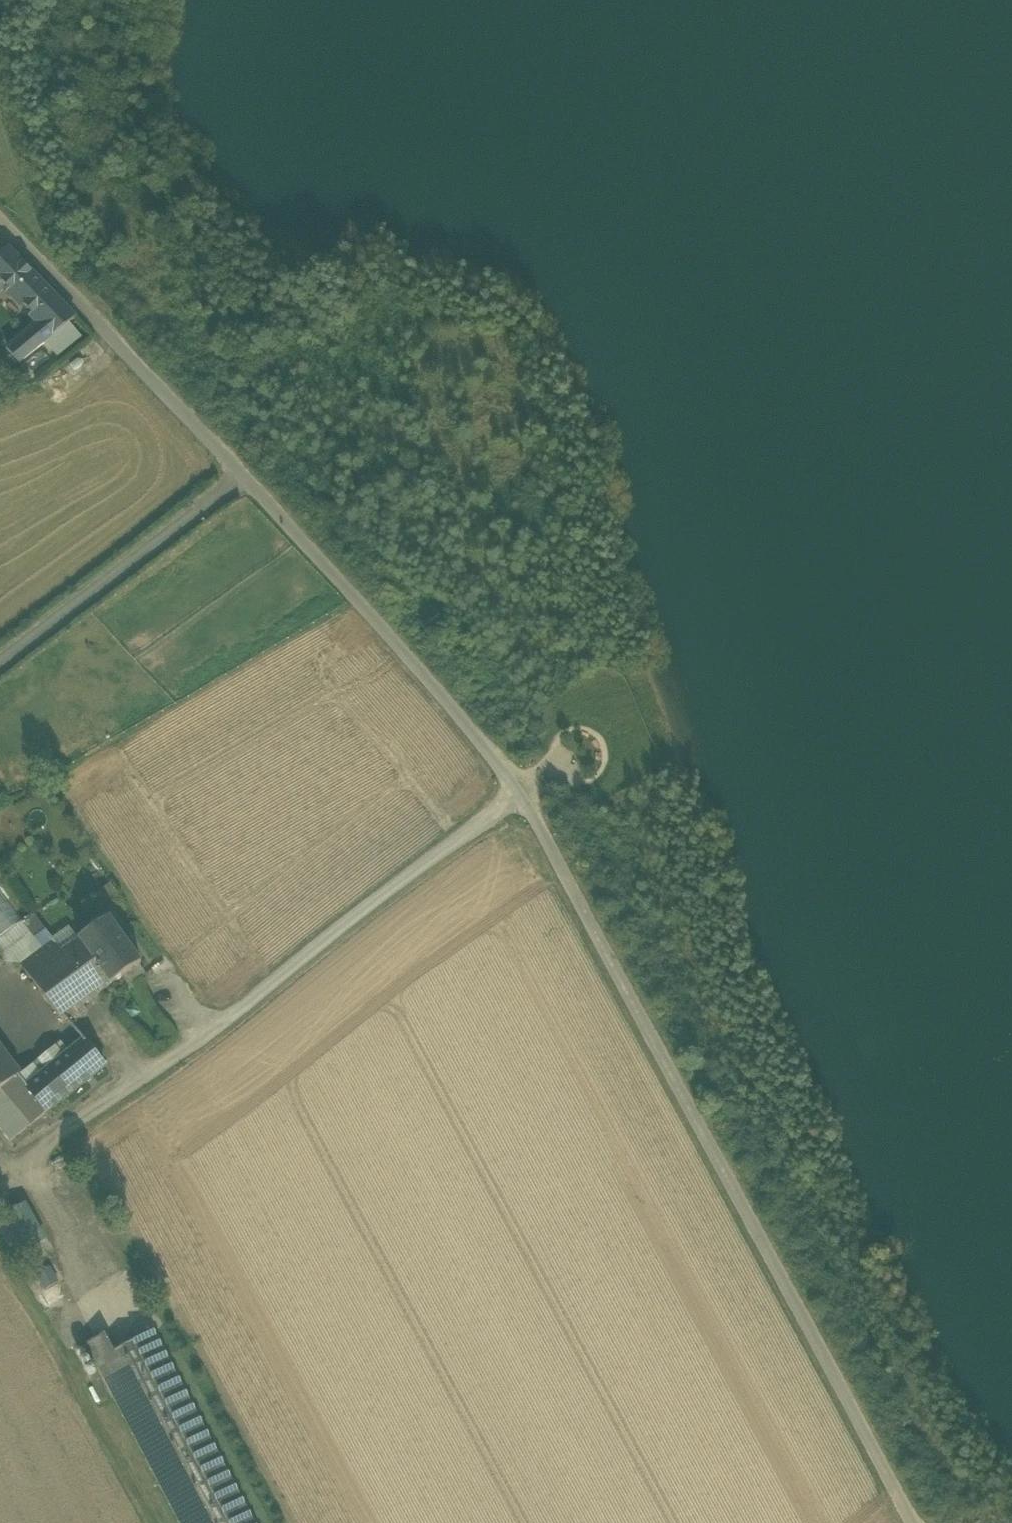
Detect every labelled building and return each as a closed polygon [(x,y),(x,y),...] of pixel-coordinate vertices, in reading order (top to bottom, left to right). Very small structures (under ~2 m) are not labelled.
[(0,258),(0,283),(2,282),(35,315),(55,296),(10,250),(0,258)] [(70,323),(76,317),(55,296),(35,315),(42,323),(8,350),(19,363),(70,323)] [(70,323),(19,363),(31,376),(81,337),(70,323)] [(23,922),(30,916),(0,889),(0,939),(23,922)] [(34,913),(30,916),(23,922),(35,939),(46,930),(34,913)] [(109,918),(79,939),(112,985),(122,977),(139,965),(141,963),(109,918)] [(54,941),(52,938),(46,930),(35,939),(23,922),(0,939),(0,960),(2,963),(21,965),(54,941)] [(61,951),(79,939),(70,926),(52,938),(54,941),(61,951)] [(83,1005),(112,985),(79,939),(61,951),(50,959),(83,1005)] [(66,1018),(71,1024),(88,1011),(83,1005),(50,959),(61,951),(54,941),(21,965),(63,1021),(66,1018)] [(147,976),(139,965),(122,977),(130,987),(147,976)] [(62,1043),(41,1060),(48,1070),(84,1041),(82,1038),(67,1050),(62,1043)] [(84,1041),(48,1070),(27,1087),(26,1088),(46,1112),(105,1065),(85,1040),(84,1041)] [(18,1075),(21,1073),(0,1046),(0,1089),(18,1075)] [(18,1075),(27,1087),(48,1070),(41,1060),(34,1066),(33,1064),(21,1074),(21,1073),(18,1075)] [(18,1075),(0,1089),(0,1126),(11,1140),(46,1112),(26,1088),(27,1087),(18,1075)] [(26,1202),(17,1207),(37,1243),(46,1237),(26,1202)] [(17,1207),(0,1219),(0,1228),(16,1256),(37,1243),(17,1207)] [(50,1266),(35,1275),(45,1291),(60,1282),(50,1266)] [(182,1522),(253,1522),(152,1332),(151,1332),(115,1351),(105,1334),(95,1339),(87,1343),(182,1522)]
